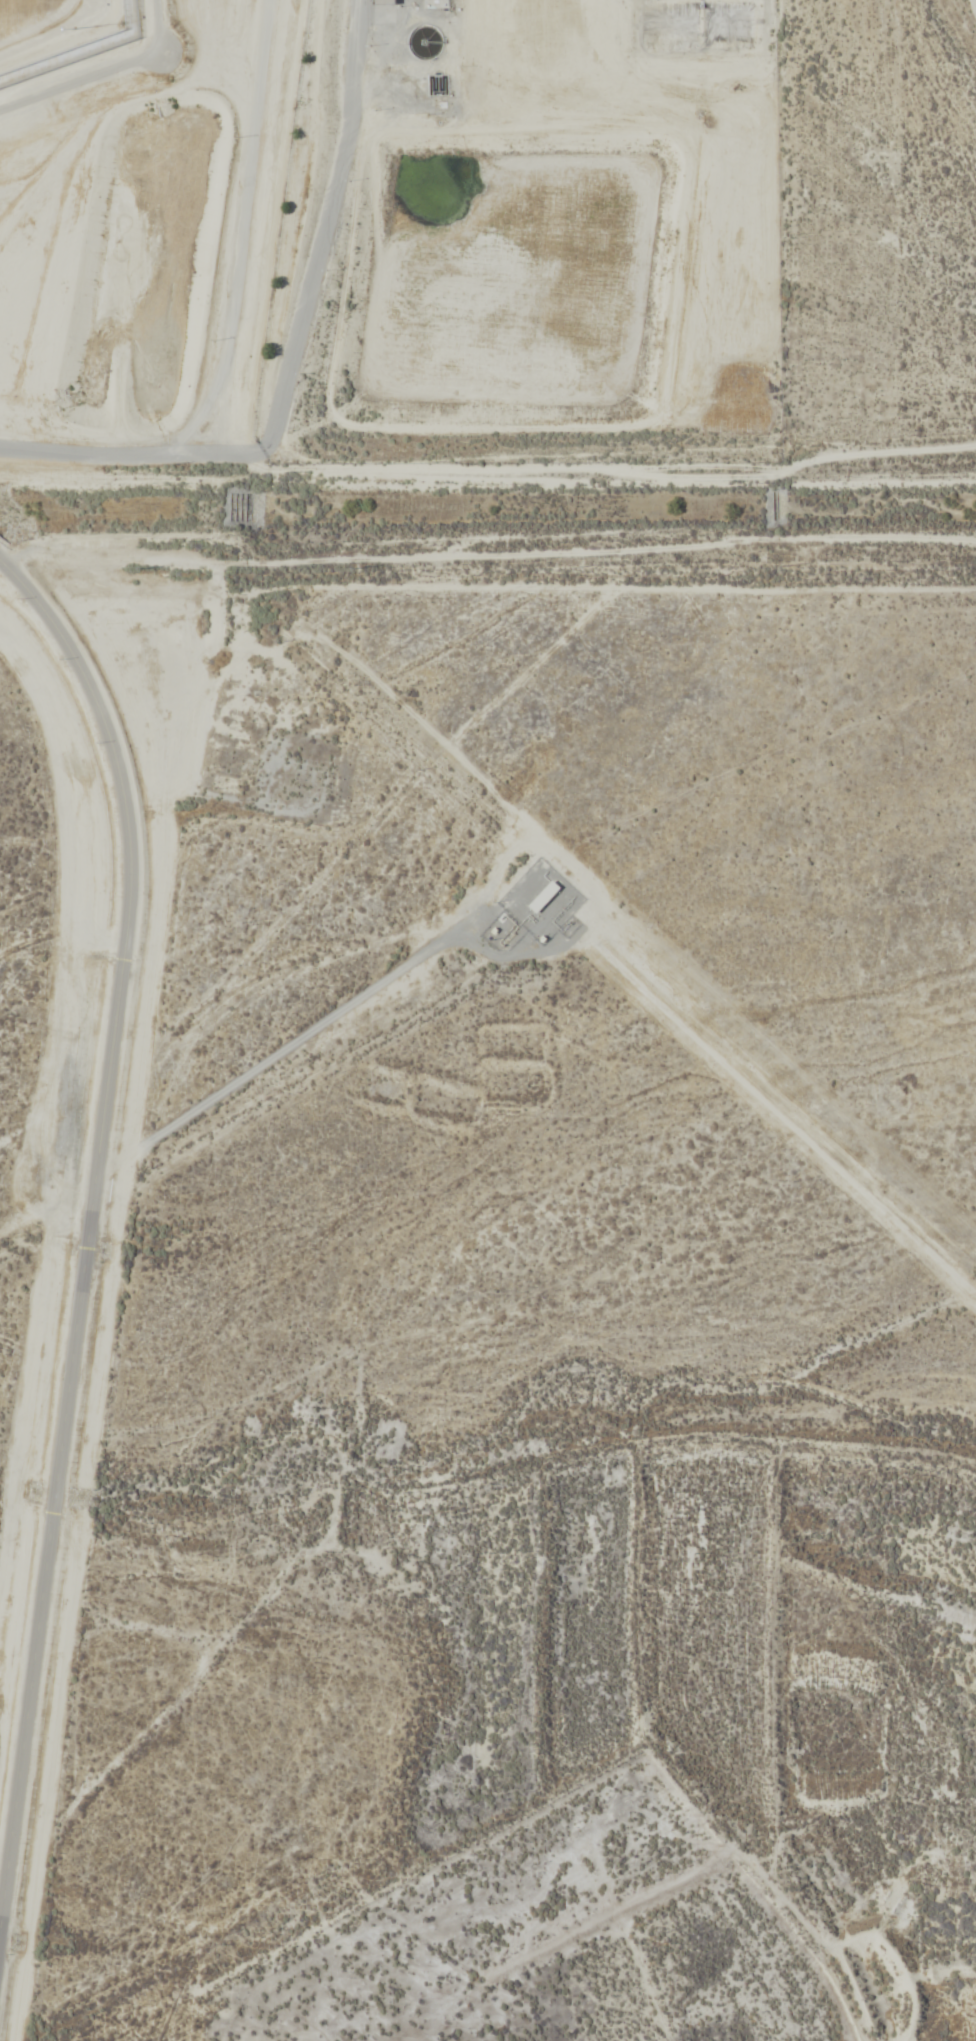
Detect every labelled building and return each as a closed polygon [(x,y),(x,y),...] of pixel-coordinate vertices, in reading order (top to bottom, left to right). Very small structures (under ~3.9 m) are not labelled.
[(538,914),(563,889),(555,881),(530,905),(538,914)]
